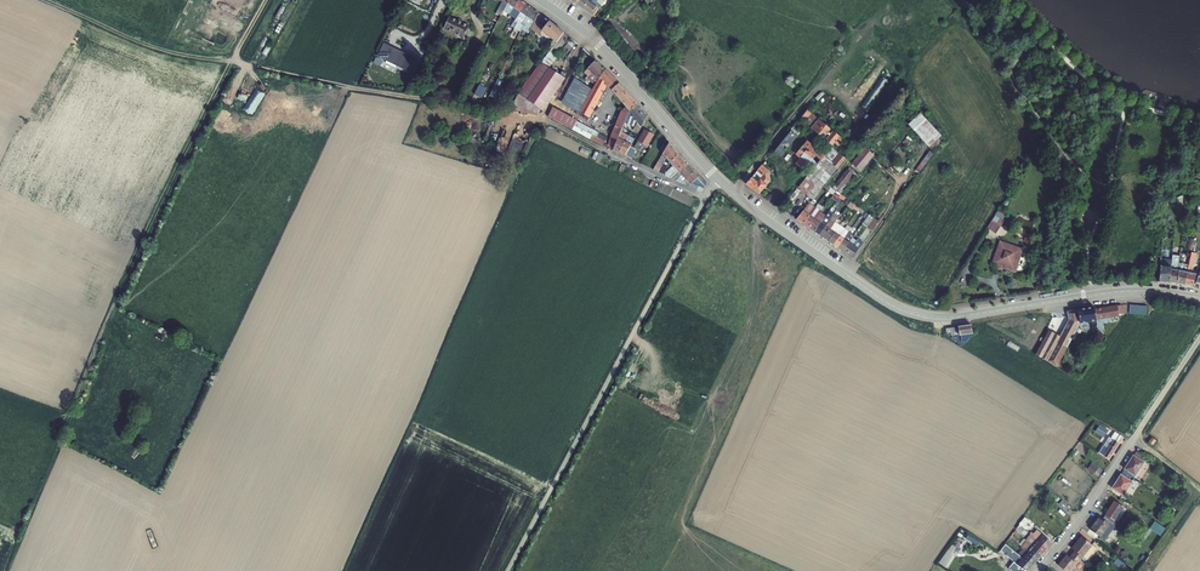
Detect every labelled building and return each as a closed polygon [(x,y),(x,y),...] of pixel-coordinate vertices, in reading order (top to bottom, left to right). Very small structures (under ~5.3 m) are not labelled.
[(496,13),(501,16),(504,11),(505,10),(510,0),(503,0),(496,13)] [(504,11),(510,14),(514,8),(520,0),(510,0),(505,10),(504,11)] [(520,0),(514,8),(510,14),(512,16),(516,19),(520,13),(526,5),(520,0)] [(585,10),(588,6),(590,7),(595,0),(582,0),(581,1),(579,0),(576,5),(585,10)] [(590,7),(588,6),(585,10),(595,17),(602,6),(597,3),(599,0),(595,0),(590,7)] [(520,13),(516,19),(517,20),(522,25),(524,22),(526,19),(533,9),(526,5),(520,13)] [(523,25),(530,31),(539,14),(533,9),(526,19),(524,22),(522,25),(523,25)] [(543,17),(539,14),(531,29),(540,35),(541,35),(543,32),(545,29),(538,24),(543,17)] [(461,37),(467,26),(448,17),(443,28),(461,37)] [(545,29),(543,32),(548,36),(553,40),(550,44),(553,47),(564,33),(550,22),(545,29)] [(413,58),(383,43),(378,55),(386,59),(384,62),(394,66),(395,63),(408,69),(413,58)] [(601,65),(596,60),(588,68),(593,73),(601,65)] [(533,91),(550,102),(565,79),(548,68),(542,64),(527,88),(533,91)] [(605,70),(601,65),(593,73),(599,79),(605,70)] [(593,73),(588,68),(584,72),(588,76),(585,79),(586,80),(593,73)] [(620,84),(605,70),(599,79),(593,90),(581,113),(588,117),(606,84),(612,90),(620,84)] [(562,102),(581,113),(593,90),(575,78),(562,102)] [(862,117),(889,82),(882,78),(856,112),(862,117)] [(490,96),(499,99),(506,82),(498,79),(490,96)] [(483,98),(489,87),(481,83),(476,94),(483,98)] [(616,94),(623,88),(620,84),(612,90),(616,94)] [(442,87),(441,98),(456,99),(457,88),(442,87)] [(541,116),(544,112),(550,102),(533,91),(527,88),(521,97),(515,110),(522,111),(541,116)] [(623,88),(616,94),(627,108),(622,112),(611,138),(618,140),(621,132),(625,123),(630,111),(637,105),(623,88)] [(253,93),(245,108),(253,113),(261,97),(253,93)] [(242,108),(245,103),(238,99),(235,104),(242,108)] [(634,130),(638,133),(648,117),(637,105),(630,111),(625,123),(635,127),(634,130)] [(555,109),(550,118),(573,131),(578,122),(555,109)] [(812,114),(808,110),(802,117),(806,120),(812,114)] [(908,124),(932,151),(938,145),(941,141),(939,138),(942,136),(921,113),(908,124)] [(812,114),(806,120),(804,123),(811,129),(819,120),(812,114)] [(844,140),(819,120),(811,129),(833,146),(835,143),(839,147),(844,140)] [(591,140),(596,131),(578,122),(573,131),(591,140)] [(794,127),(791,130),(798,136),(801,132),(794,127)] [(645,130),(635,147),(640,151),(643,146),(646,148),(654,135),(645,130)] [(798,136),(791,130),(774,151),(780,157),(798,136)] [(603,146),(607,137),(596,131),(591,140),(603,146)] [(619,154),(628,136),(621,132),(618,140),(613,151),(619,154)] [(631,137),(628,136),(619,154),(625,157),(625,155),(630,147),(635,139),(631,137)] [(613,151),(618,140),(611,138),(607,148),(613,151)] [(797,154),(801,158),(796,164),(805,171),(810,165),(814,168),(824,156),(807,141),(797,154)] [(668,146),(665,152),(654,170),(660,172),(668,158),(676,150),(670,143),(668,146)] [(660,149),(665,152),(668,146),(663,143),(660,149)] [(863,146),(857,154),(859,156),(852,164),(861,171),(874,155),(863,146)] [(630,147),(625,155),(631,158),(636,150),(630,147)] [(814,184),(840,154),(832,148),(826,157),(824,156),(814,168),(799,188),(813,200),(821,190),(814,184)] [(668,158),(660,172),(666,175),(669,167),(680,155),(676,150),(668,158)] [(921,170),(933,153),(930,151),(918,168),(921,170)] [(830,180),(847,160),(840,154),(814,184),(821,190),(824,187),(827,184),(830,180)] [(669,167),(666,175),(673,178),(686,162),(683,159),(680,155),(669,167)] [(686,162),(673,178),(677,180),(691,167),(686,162)] [(893,167),(900,173),(905,168),(898,162),(893,167)] [(747,183),(759,193),(770,179),(770,170),(763,164),(747,183)] [(691,167),(677,180),(684,183),(695,172),(691,167)] [(840,189),(854,172),(849,168),(836,184),(840,189)] [(854,179),(857,175),(854,172),(840,189),(843,191),(854,179)] [(704,184),(700,178),(694,184),(700,190),(704,184)] [(836,184),(830,180),(827,184),(832,187),(836,191),(841,194),(843,191),(840,189),(836,184)] [(805,211),(797,220),(804,224),(810,215),(812,213),(814,210),(816,208),(810,204),(805,211)] [(812,213),(810,215),(804,224),(809,228),(816,219),(819,214),(821,211),(823,209),(818,205),(816,208),(814,210),(812,213)] [(997,233),(1008,215),(999,210),(988,228),(997,233)] [(816,219),(809,228),(814,231),(821,222),(822,220),(824,218),(826,215),(821,211),(819,214),(816,219)] [(819,235),(826,225),(832,216),(834,215),(829,211),(827,213),(826,215),(824,218),(822,220),(821,222),(814,231),(819,235)] [(869,214),(862,224),(867,228),(874,217),(869,214)] [(826,225),(819,235),(823,238),(830,229),(832,227),(834,224),(836,221),(837,219),(838,218),(834,215),(832,216),(826,225)] [(874,217),(867,228),(871,231),(879,221),(874,217)] [(830,229),(823,238),(829,242),(836,230),(840,225),(836,221),(834,224),(832,227),(830,229)] [(829,242),(833,245),(842,233),(845,228),(840,225),(836,230),(829,242)] [(842,233),(833,245),(838,248),(845,238),(846,236),(850,232),(845,228),(842,233)] [(845,238),(838,248),(842,251),(849,242),(850,240),(852,238),(854,235),(850,232),(846,236),(845,238)] [(842,251),(847,255),(854,245),(855,244),(856,242),(852,238),(850,240),(849,242),(842,251)] [(854,245),(847,255),(851,258),(863,242),(858,239),(857,241),(856,242),(855,244),(854,245)] [(1000,242),(992,265),(1015,273),(1023,249),(1000,242)] [(1196,253),(1192,252),(1189,265),(1185,285),(1192,287),(1196,274),(1192,273),(1196,253)] [(1180,263),(1181,257),(1172,256),(1172,260),(1170,283),(1177,284),(1180,263)] [(1170,283),(1172,260),(1161,259),(1159,282),(1170,283)] [(1180,263),(1177,284),(1185,285),(1189,265),(1180,263)] [(1097,308),(1100,331),(1105,330),(1104,321),(1114,320),(1113,316),(1121,315),(1119,305),(1097,308)] [(1150,307),(1133,305),(1132,314),(1149,316),(1150,307)] [(1096,306),(1078,310),(1080,324),(1095,322),(1096,329),(1096,333),(1100,333),(1100,331),(1097,308),(1096,306)] [(1037,355),(1047,360),(1057,367),(1070,342),(1074,335),(1078,329),(1080,324),(1078,310),(1066,311),(1068,322),(1060,337),(1049,331),(1037,355)] [(962,347),(974,333),(973,325),(947,329),(948,335),(951,335),(951,338),(953,338),(953,341),(962,347)] [(1102,436),(1106,429),(1100,425),(1096,432),(1102,436)] [(1109,459),(1123,437),(1115,432),(1111,438),(1109,437),(1099,453),(1109,459)] [(1144,462),(1146,459),(1135,452),(1133,455),(1144,462)] [(1133,455),(1123,472),(1133,479),(1144,462),(1133,455)] [(1099,467),(1092,462),(1087,469),(1094,474),(1099,467)] [(1123,495),(1133,479),(1123,472),(1112,488),(1123,495)] [(1145,487),(1140,483),(1136,490),(1141,493),(1145,487)] [(1058,505),(1063,510),(1067,506),(1067,505),(1062,500),(1058,505)] [(1105,515),(1114,521),(1120,512),(1124,507),(1115,501),(1105,515)] [(1070,516),(1074,512),(1067,506),(1063,510),(1070,516)] [(1062,512),(1058,518),(1064,523),(1068,518),(1062,512)] [(1122,514),(1120,512),(1114,521),(1118,523),(1121,518),(1120,517),(1122,514)] [(1105,515),(1102,519),(1109,524),(1112,520),(1105,515)] [(1096,521),(1090,529),(1104,540),(1114,527),(1098,516),(1095,520),(1096,521)] [(1023,528),(1025,530),(1027,528),(1024,525),(1027,521),(1024,518),(1019,524),(1020,525),(1023,528)] [(1162,535),(1167,527),(1156,520),(1151,528),(1162,535)] [(1047,549),(1052,543),(1037,530),(1034,534),(1032,532),(1030,534),(1032,536),(1047,549)] [(1032,536),(1030,534),(1025,540),(1027,542),(1033,547),(1042,555),(1047,549),(1032,536)] [(979,545),(981,541),(969,535),(967,539),(979,545)] [(1081,559),(1092,545),(1082,536),(1072,549),(1075,551),(1077,552),(1075,554),(1081,559)] [(1027,542),(1023,547),(1026,550),(1028,552),(1037,561),(1042,555),(1033,547),(1027,542)] [(1092,545),(1081,559),(1085,562),(1096,548),(1092,545)] [(1026,550),(1023,547),(1021,549),(1022,550),(1018,554),(1019,555),(1023,558),(1032,566),(1037,561),(1028,552),(1026,550)] [(954,555),(947,551),(943,557),(949,561),(954,555)] [(1081,559),(1075,554),(1073,553),(1070,557),(1067,555),(1058,565),(1065,570),(1071,570),(1081,559)] [(1019,555),(1017,558),(1015,560),(1012,558),(1011,560),(1026,570),(1028,570),(1032,566),(1023,558),(1019,555)] [(1124,564),(1117,558),(1114,563),(1120,568),(1124,564)]
